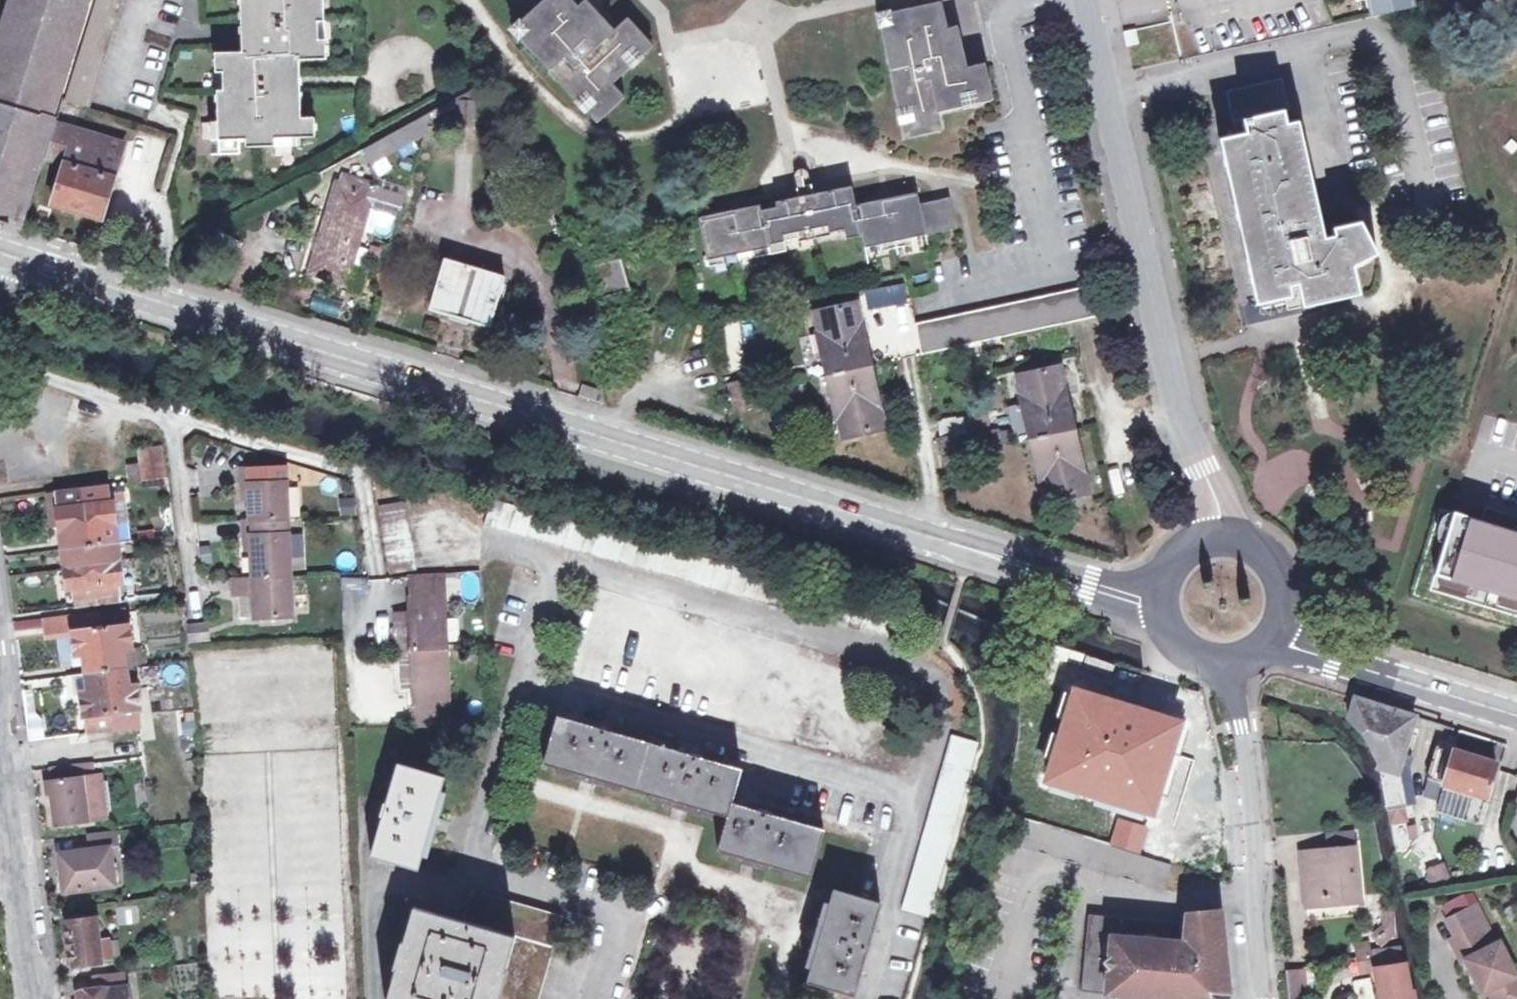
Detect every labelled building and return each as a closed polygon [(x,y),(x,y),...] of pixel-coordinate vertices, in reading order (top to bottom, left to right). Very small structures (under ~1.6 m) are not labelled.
[(7,222),(70,0),(19,0),(0,71),(0,219),(7,222)] [(58,98),(85,106),(116,0),(88,0),(58,98)] [(237,50),(211,52),(212,69),(220,70),(221,87),(213,88),(215,119),(208,119),(210,142),(210,149),(211,154),(239,152),(238,139),(245,139),(245,146),(291,143),(292,137),(314,135),(313,115),(300,116),(297,58),(324,55),(323,34),(314,35),(314,17),(322,17),(321,0),(235,0),(237,50)] [(538,5),(511,32),(598,123),(626,95),(613,83),(652,44),(623,16),(611,28),(583,0),(581,0),(572,7),(565,0),(533,0),(538,5)] [(912,2),(878,10),(906,135),(941,127),(936,107),(993,94),(985,53),(967,56),(958,19),(946,21),(941,0),(912,0),(912,2)] [(1376,13),(1419,3),(1418,0),(1373,0),(1376,13)] [(323,34),(322,17),(314,17),(314,35),(323,34)] [(212,69),(213,88),(221,87),(220,70),(212,69)] [(1284,77),(1231,91),(1240,137),(1222,140),(1256,305),(1301,296),(1303,307),(1359,292),(1352,264),(1375,251),(1359,220),(1338,229),(1338,238),(1330,241),(1303,124),(1290,127),(1286,113),(1293,112),(1284,77)] [(430,110),(359,148),(366,165),(423,134),(430,110)] [(42,155),(59,160),(69,125),(52,120),(42,155)] [(121,141),(69,125),(59,160),(47,200),(97,216),(121,141)] [(369,191),(371,183),(339,174),(337,183),(334,182),(310,273),(350,283),(374,192),(369,191)] [(915,235),(929,233),(923,201),(920,190),(903,194),(876,199),(858,203),(855,189),(854,185),(839,188),(821,191),(814,193),(796,197),(744,208),(718,214),(700,218),(711,267),(727,264),(725,258),(755,251),(756,258),(788,250),(786,240),(784,234),(828,224),(830,231),(844,227),(847,237),(863,233),(866,246),(884,243),(886,249),(916,242),(915,235)] [(923,201),(929,233),(960,226),(953,195),(923,201)] [(784,234),(786,240),(830,231),(828,224),(784,234)] [(631,288),(622,254),(594,262),(603,296),(631,288)] [(488,326),(502,278),(445,259),(429,308),(488,326)] [(918,320),(924,351),(1095,315),(1089,284),(998,302),(1002,321),(987,324),(984,306),(918,320)] [(871,364),(858,300),(816,309),(821,330),(820,330),(829,372),(838,414),(839,414),(844,435),(886,426),(871,364)] [(984,306),(987,324),(1002,321),(998,302),(984,306)] [(1032,436),(1074,426),(1060,363),(1018,373),(1023,393),(1022,394),(1032,436)] [(1074,426),(1032,436),(1042,478),(1043,478),(1048,498),(1090,488),(1074,426)] [(149,430),(151,447),(165,446),(162,428),(149,430)] [(963,433),(958,433),(961,458),(967,457),(963,433)] [(129,463),(131,480),(168,475),(165,446),(151,447),(140,449),(142,461),(129,463)] [(251,498),(252,519),(278,518),(289,517),(288,480),(276,481),(276,464),(271,465),(248,465),(243,466),(244,482),(251,482),(251,498)] [(86,485),(94,548),(119,545),(116,517),(113,499),(113,492),(112,482),(108,483),(86,485)] [(94,548),(86,485),(60,489),(61,495),(64,522),(67,551),(94,548)] [(300,486),(290,487),(292,516),(302,515),(300,486)] [(126,491),(113,492),(113,499),(116,517),(129,516),(126,491)] [(64,522),(61,495),(51,496),(55,523),(64,522)] [(409,499),(381,501),(388,571),(415,569),(409,499)] [(1443,575),(1516,598),(1516,531),(1461,514),(1443,575)] [(278,533),(278,518),(252,519),(245,519),(246,534),(252,534),(253,549),(253,576),(292,575),(290,532),(278,533)] [(119,545),(94,548),(95,561),(120,558),(119,545)] [(68,565),(95,561),(94,548),(67,551),(68,565)] [(95,561),(100,602),(122,599),(121,585),(123,585),(120,558),(95,561)] [(76,605),(100,602),(95,561),(68,565),(71,591),(74,591),(76,605)] [(450,724),(442,573),(411,575),(412,598),(410,598),(410,607),(412,650),(414,686),(415,705),(417,705),(419,726),(450,724)] [(293,616),(292,575),(253,576),(233,577),(234,593),(238,593),(254,592),(255,615),(254,617),(260,617),(286,616),(293,616)] [(238,616),(255,615),(254,592),(238,593),(238,616)] [(412,650),(410,607),(395,607),(397,651),(401,651),(412,650)] [(124,608),(45,617),(48,636),(75,633),(79,654),(87,654),(91,690),(83,691),(86,717),(89,716),(91,732),(139,725),(137,710),(140,710),(137,685),(134,686),(130,648),(133,648),(130,623),(126,624),(124,608)] [(286,624),(286,616),(260,617),(261,624),(286,624)] [(39,617),(15,622),(17,635),(42,631),(39,617)] [(205,624),(189,626),(192,642),(207,640),(205,624)] [(412,650),(401,651),(402,687),(414,686),(412,650)] [(1186,721),(1072,685),(1040,782),(1154,817),(1186,721)] [(1368,749),(1375,761),(1398,770),(1415,717),(1354,699),(1350,713),(1347,721),(1360,736),(1368,749)] [(742,770),(558,716),(546,762),(728,815),(718,848),(810,876),(824,828),(733,801),(742,770)] [(1460,731),(1454,751),(1440,747),(1429,779),(1488,799),(1496,774),(1500,775),(1502,771),(1516,776),(1516,749),(1460,731)] [(949,735),(945,748),(901,910),(928,918),(977,743),(949,735)] [(1406,805),(1398,770),(1375,761),(1380,773),(1383,784),(1385,792),(1389,808),(1406,805)] [(445,777),(398,764),(371,854),(417,869),(445,777)] [(78,779),(76,766),(52,769),(54,782),(52,782),(57,825),(88,821),(85,798),(82,778),(78,779)] [(94,776),(82,778),(85,798),(97,796),(94,776)] [(1118,818),(1109,845),(1141,855),(1150,828),(1118,818)] [(120,847),(119,829),(89,833),(91,852),(62,855),(65,879),(59,879),(61,894),(117,887),(113,847),(120,847)] [(1329,836),(1330,852),(1354,849),(1353,834),(1329,836)] [(1330,852),(1303,855),(1307,908),(1326,906),(1325,899),(1359,896),(1354,849),(1330,852)] [(1444,863),(1423,870),(1428,884),(1449,877),(1444,863)] [(881,904),(833,889),(807,981),(855,995),(881,904)] [(560,917),(474,892),(466,915),(469,916),(467,922),(414,906),(387,998),(537,998),(560,917)] [(1359,902),(1359,896),(1325,899),(1326,906),(1359,902)] [(115,909),(118,926),(136,922),(133,906),(115,909)] [(1088,913),(1085,945),(1083,962),(1081,990),(1116,993),(1157,997),(1157,998),(1204,998),(1216,985),(1227,984),(1219,909),(1186,911),(1184,946),(1170,945),(1172,921),(1152,919),(1088,913)] [(85,914),(70,916),(77,967),(101,963),(95,918),(86,919),(85,914)] [(1393,931),(1387,925),(1375,936),(1381,942),(1393,931)] [(1455,943),(1464,961),(1493,946),(1484,928),(1455,943)] [(1378,949),(1387,998),(1411,998),(1401,944),(1378,949)] [(1493,946),(1464,961),(1458,964),(1469,986),(1472,984),(1480,998),(1516,998),(1516,987),(1507,967),(1505,969),(1493,946)] [(125,971),(94,975),(96,993),(81,994),(81,998),(129,998),(125,971)] [(1289,998),(1311,998),(1309,973),(1287,974),(1289,998)] [(1358,998),(1374,998),(1368,977),(1353,981),(1358,998)]
